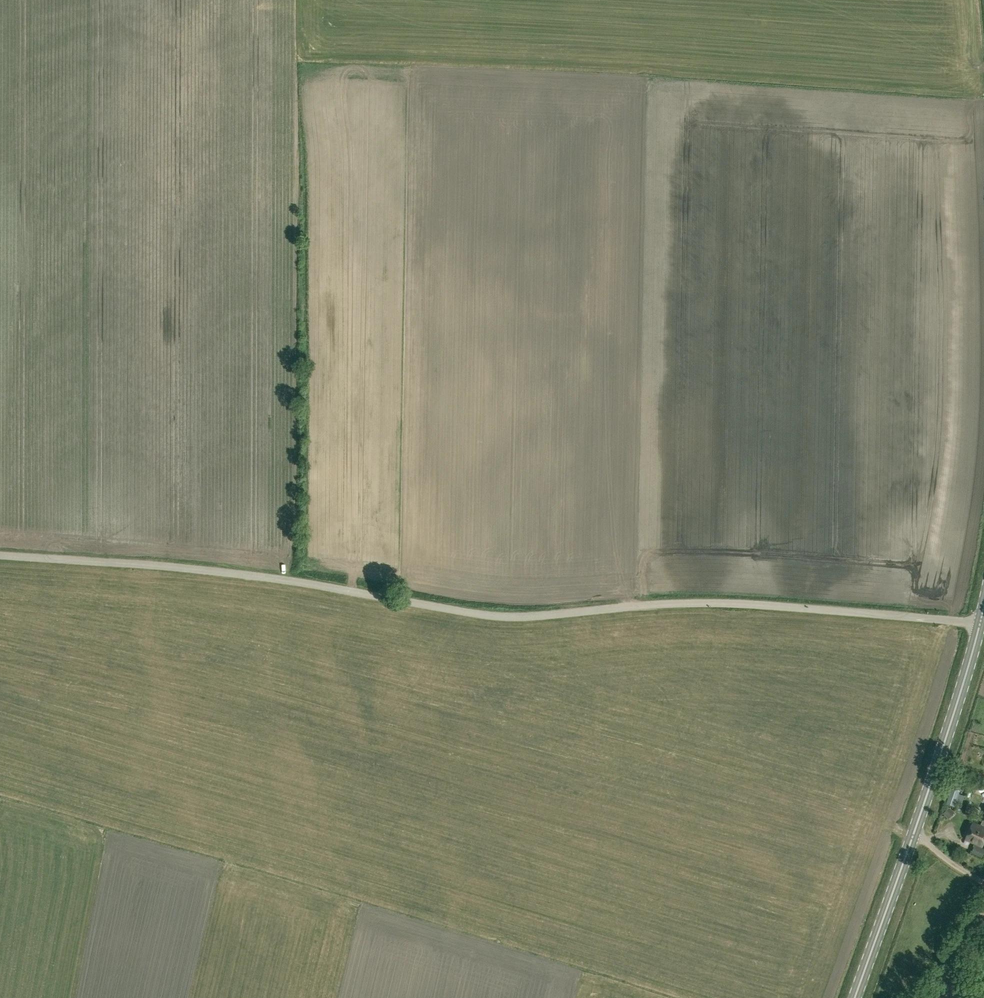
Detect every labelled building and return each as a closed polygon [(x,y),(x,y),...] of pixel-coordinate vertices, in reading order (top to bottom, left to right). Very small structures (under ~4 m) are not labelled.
[(956,775),(952,787),(960,790),(964,778),(956,775)] [(951,788),(946,803),(955,806),(960,791),(951,788)] [(950,806),(943,813),(949,818),(955,812),(950,806)] [(983,843),(983,825),(974,820),(965,839),(982,847),(983,843)]
